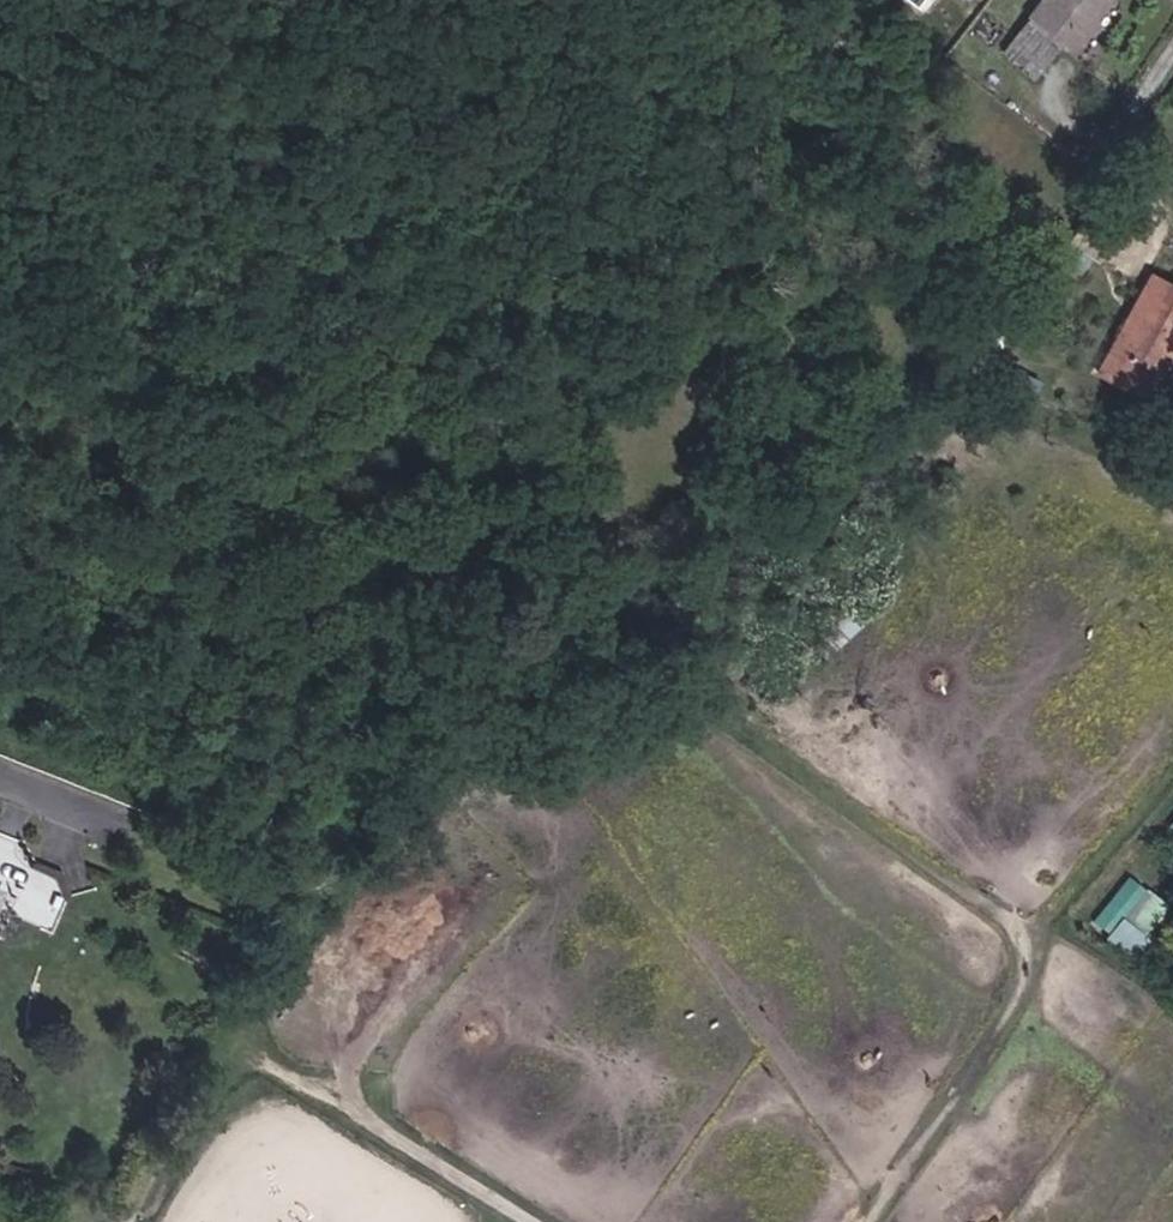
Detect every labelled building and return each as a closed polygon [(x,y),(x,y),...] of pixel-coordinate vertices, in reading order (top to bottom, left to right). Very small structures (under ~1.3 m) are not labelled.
[(1037,35),(1065,0),(995,0),(994,2),(997,4),(1027,27),(1037,35)] [(968,42),(997,65),(1027,27),(997,4),(968,42)] [(1171,299),(1172,295),(1172,258),(1148,246),(1125,288),(1135,294),(1115,329),(1105,324),(1093,344),(1145,371),(1172,320),(1172,300),(1171,299)] [(1105,324),(1115,329),(1135,294),(1125,288),(1105,324)]
